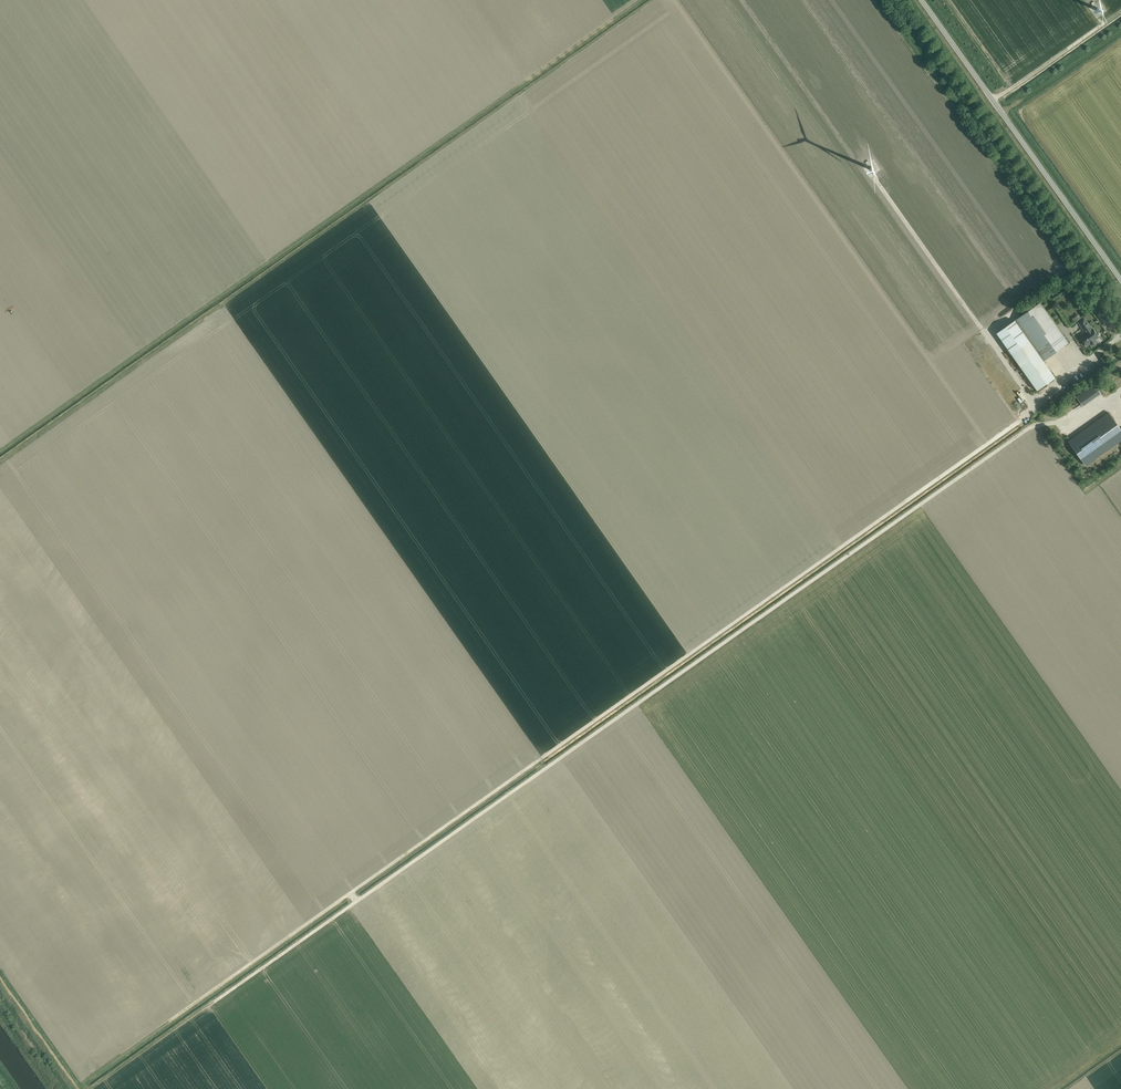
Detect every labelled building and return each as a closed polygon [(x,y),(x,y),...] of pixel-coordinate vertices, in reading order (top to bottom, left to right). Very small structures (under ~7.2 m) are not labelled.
[(1016,320),(1004,328),(997,333),(1026,375),(1030,380),(1037,390),(1055,378),(1043,361),(1069,343),(1041,304),(1016,321),(1016,320)] [(1092,329),(1084,318),(1078,322),(1086,334),(1081,338),(1086,346),(1090,344),(1091,345),(1094,345),(1096,344),(1096,341),(1094,338),(1097,336),(1092,329)] [(1077,397),(1084,406),(1101,393),(1094,384),(1077,397)] [(1069,440),(1086,465),(1120,440),(1120,430),(1109,412),(1069,440)]
